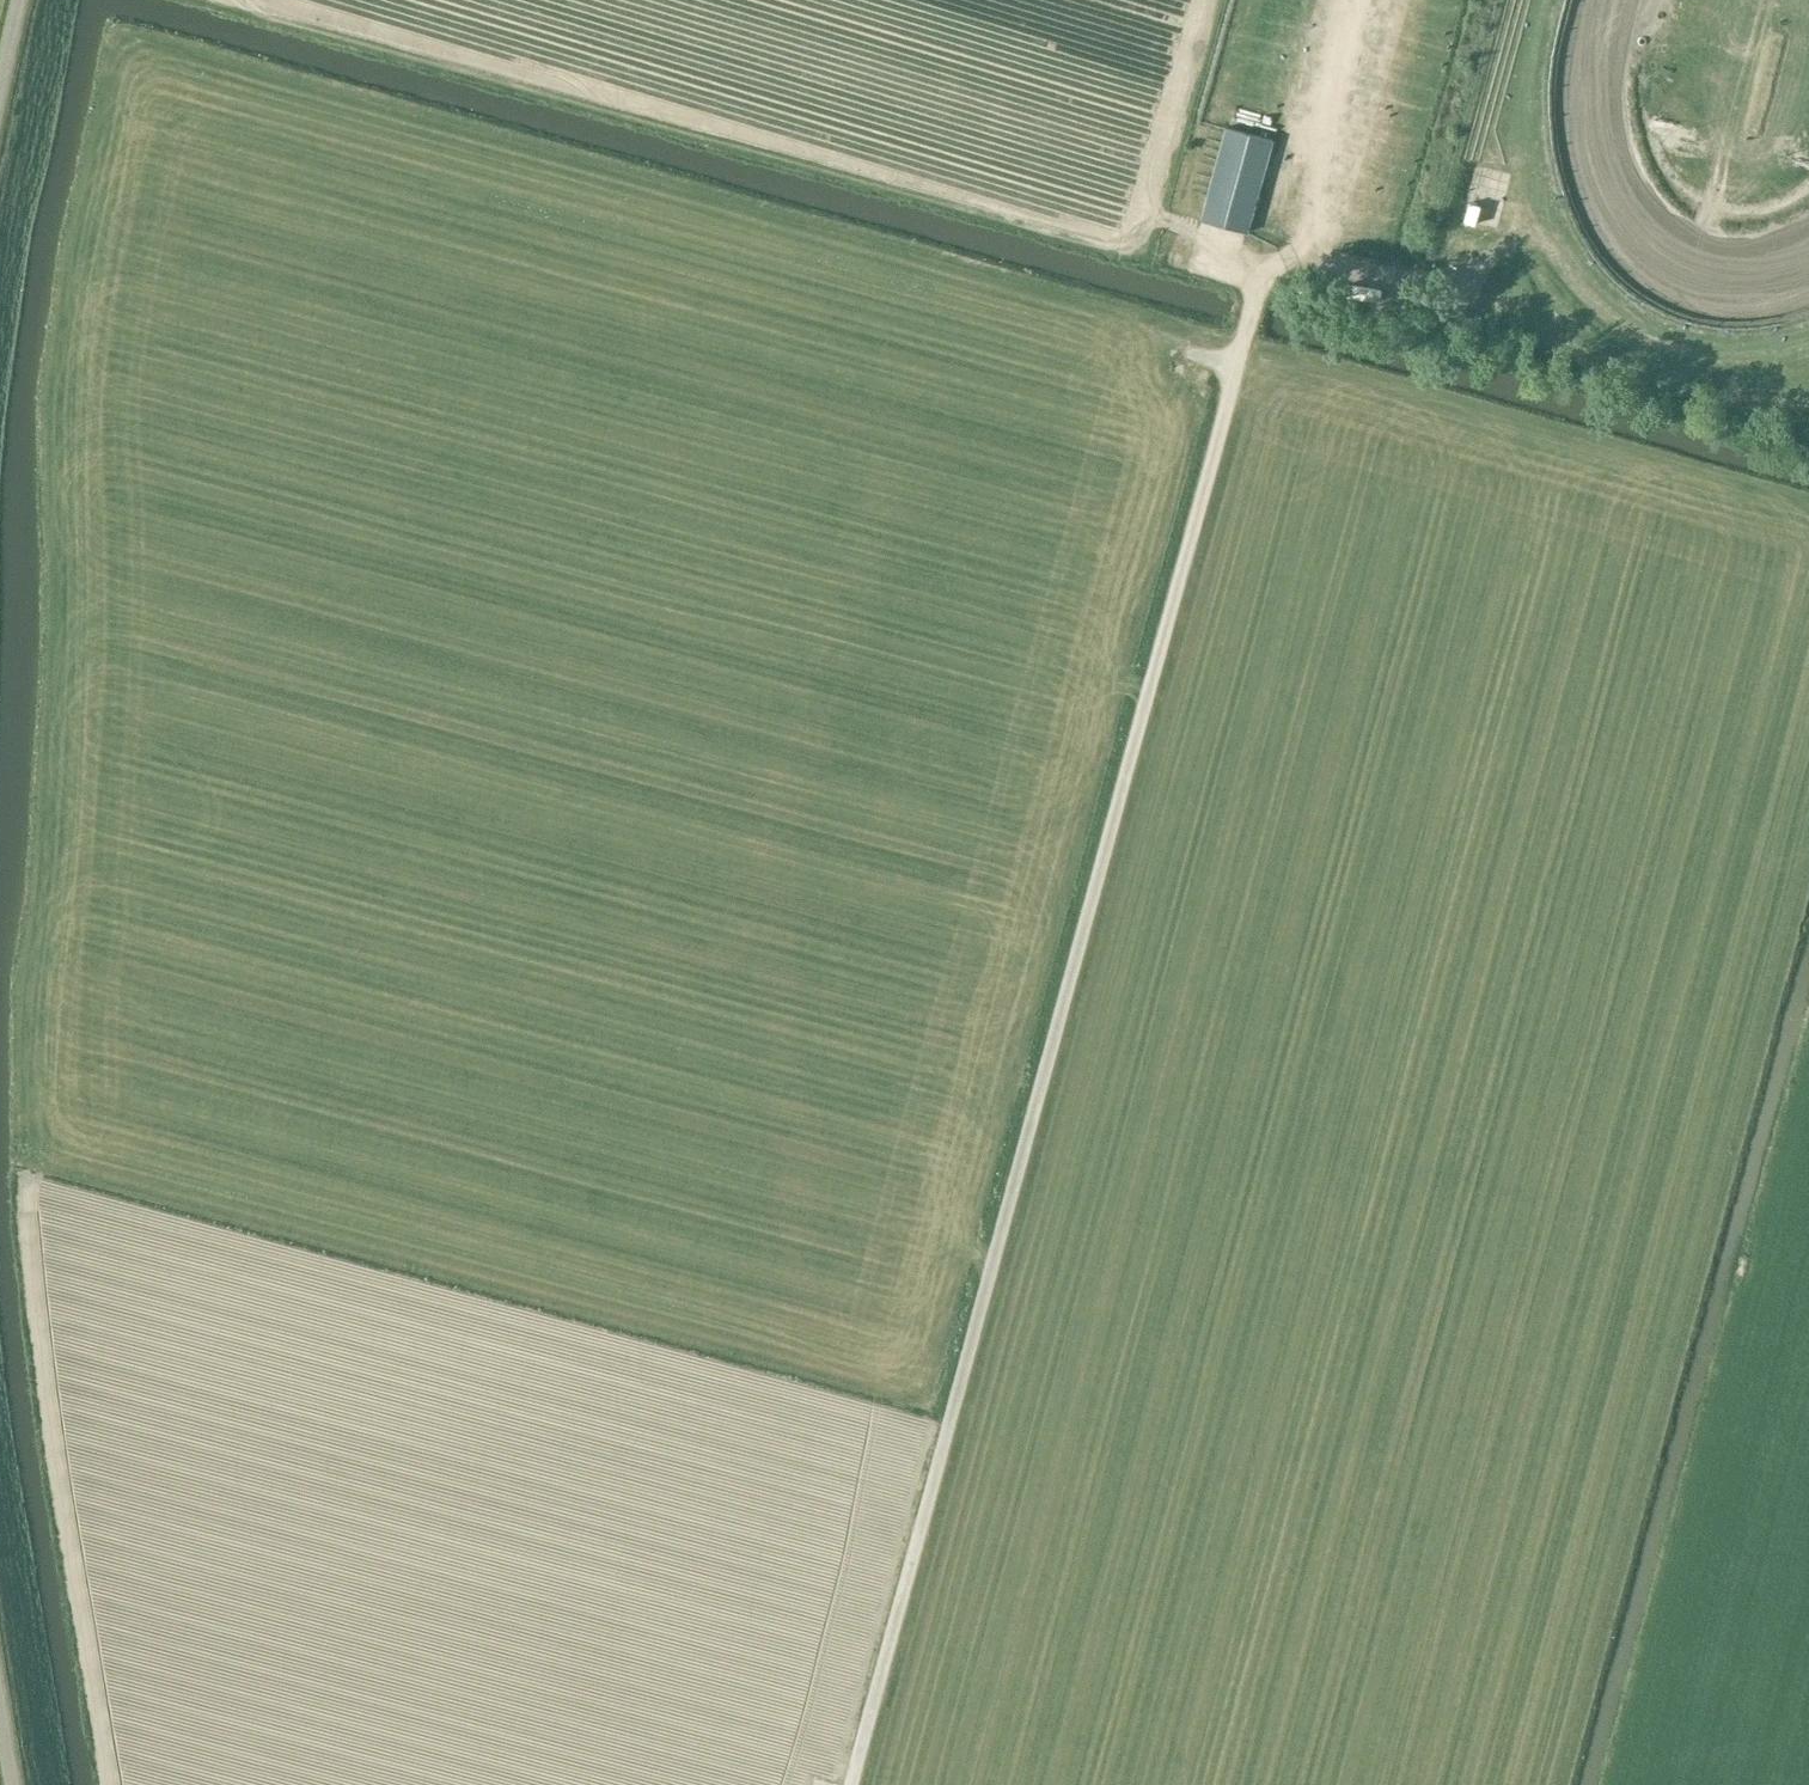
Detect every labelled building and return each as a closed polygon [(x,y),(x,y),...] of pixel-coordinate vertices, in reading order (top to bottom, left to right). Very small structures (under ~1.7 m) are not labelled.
[(1269,139),(1227,127),(1224,126),(1202,213),(1244,231),(1269,139)]
